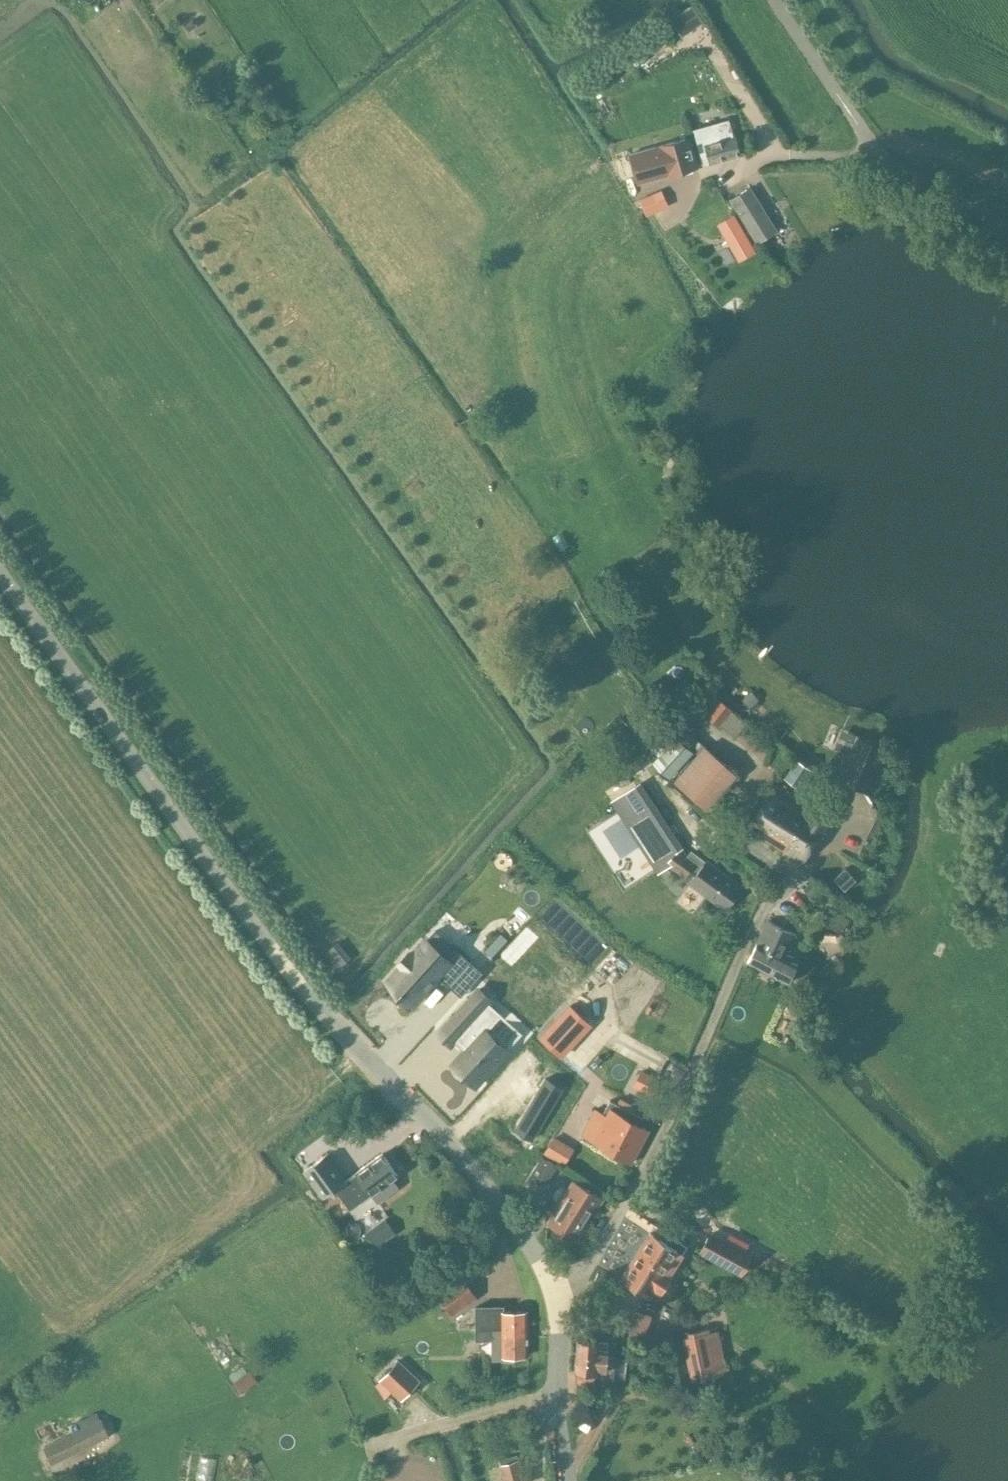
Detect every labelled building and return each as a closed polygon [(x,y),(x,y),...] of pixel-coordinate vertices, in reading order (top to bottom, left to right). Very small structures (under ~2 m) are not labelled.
[(697,3),(675,17),(687,35),(709,21),(697,3)] [(694,129),(703,164),(741,154),(735,135),(733,136),(729,119),(694,129)] [(689,138),(660,145),(629,154),(637,183),(668,174),(697,166),(689,138)] [(646,215),(668,205),(662,190),(640,200),(646,215)] [(742,222),(759,212),(746,190),(729,200),(742,222)] [(745,237),(733,216),(721,223),(733,244),(745,237)] [(670,455),(668,465),(678,468),(680,457),(670,455)] [(743,700),(749,707),(757,700),(751,692),(743,700)] [(706,715),(719,726),(733,709),(720,699),(706,715)] [(757,700),(749,707),(753,711),(760,704),(757,700)] [(658,755),(653,761),(670,778),(694,752),(665,724),(646,744),(658,755)] [(842,772),(838,780),(863,790),(867,782),(881,745),(856,735),(842,772)] [(705,746),(675,781),(706,808),(735,773),(705,746)] [(785,777),(817,798),(820,793),(817,791),(826,778),(811,769),(812,768),(797,759),(785,777)] [(678,849),(655,814),(640,790),(622,802),(664,866),(668,863),(684,876),(695,862),(678,849)] [(748,827),(786,850),(795,836),(783,828),(797,806),(772,790),(748,827)] [(795,836),(786,850),(792,854),(793,858),(798,861),(802,860),(804,861),(839,805),(820,793),(817,798),(808,812),(797,806),(783,828),(795,836)] [(689,883),(725,910),(743,887),(707,860),(689,883)] [(845,868),(834,878),(844,889),(852,881),(852,876),(845,868)] [(804,889),(814,899),(821,892),(811,881),(804,889)] [(789,982),(797,964),(791,961),(793,957),(787,953),(796,934),(768,920),(747,961),(789,982)] [(403,964),(388,980),(413,1002),(438,975),(448,985),(470,961),(437,931),(429,940),(426,938),(412,954),(408,951),(399,961),(403,964)] [(338,967),(349,958),(336,943),(325,951),(338,967)] [(481,990),(440,1034),(453,1046),(459,1040),(469,1050),(455,1065),(477,1085),(508,1052),(488,1033),(504,1016),(492,1004),(494,1002),(481,990)] [(577,997),(539,1038),(560,1057),(598,1016),(577,997)] [(552,1081),(520,1130),(537,1141),(569,1091),(552,1081)] [(586,1107),(574,1125),(585,1130),(582,1134),(631,1163),(649,1130),(640,1125),(644,1118),(610,1100),(602,1114),(595,1110),(594,1111),(586,1107)] [(548,1150),(566,1162),(574,1151),(555,1139),(548,1150)] [(398,1187),(392,1179),(398,1174),(382,1153),(346,1180),(327,1154),(304,1170),(323,1196),(334,1188),(350,1210),(372,1193),(378,1202),(398,1187)] [(537,1176),(548,1183),(559,1165),(548,1159),(543,1156),(536,1167),(541,1170),(537,1176)] [(548,1223),(577,1241),(603,1199),(574,1181),(548,1223)] [(654,1225),(622,1277),(649,1295),(682,1242),(654,1225)] [(710,1233),(701,1252),(734,1270),(744,1251),(710,1233)] [(385,1240),(376,1247),(382,1256),(392,1249),(385,1240)] [(477,1298),(462,1277),(438,1295),(453,1315),(477,1298)] [(528,1333),(528,1311),(504,1311),(504,1306),(476,1306),(476,1329),(493,1329),(512,1328),(512,1333),(528,1333)] [(476,1329),(477,1339),(488,1339),(488,1337),(493,1337),(493,1359),(503,1359),(503,1360),(513,1360),(513,1356),(528,1356),(528,1333),(512,1333),(512,1328),(493,1329),(476,1329)] [(692,1379),(726,1373),(718,1331),(684,1338),(687,1353),(692,1379)] [(578,1340),(575,1371),(577,1371),(576,1381),(614,1383),(616,1357),(608,1357),(609,1343),(599,1342),(599,1341),(578,1340)] [(687,1353),(669,1356),(675,1383),(692,1379),(687,1353)] [(420,1380),(398,1360),(380,1379),(402,1400),(420,1380)] [(246,1395),(260,1377),(246,1366),(232,1384),(246,1395)] [(45,1447),(53,1463),(110,1435),(101,1419),(45,1447)] [(509,1423),(517,1439),(524,1436),(516,1420),(509,1423)] [(479,1429),(472,1431),(474,1439),(481,1437),(479,1429)] [(499,1459),(504,1480),(519,1480),(524,1480),(520,1460),(519,1460),(517,1454),(499,1459)]
